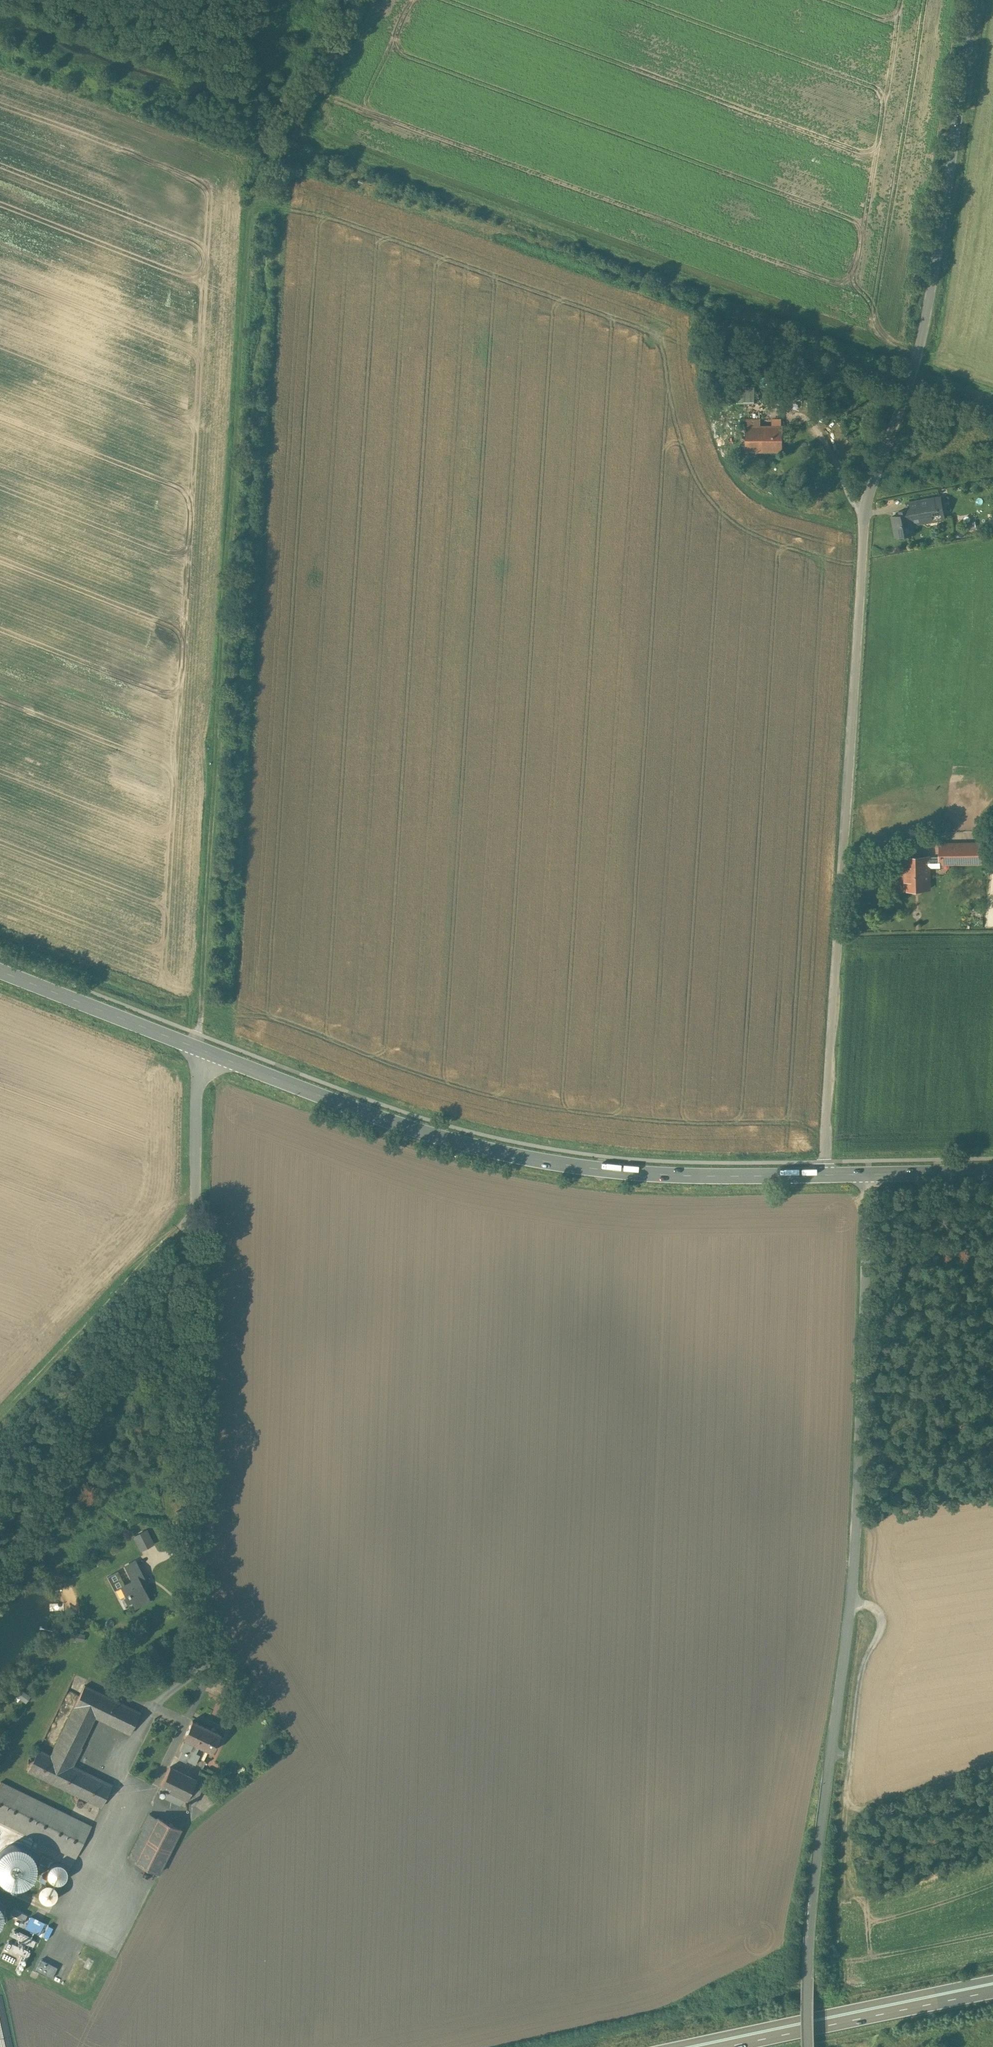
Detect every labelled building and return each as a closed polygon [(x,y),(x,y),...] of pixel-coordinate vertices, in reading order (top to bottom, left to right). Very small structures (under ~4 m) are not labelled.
[(758,386),(749,386),(750,402),(758,402),(758,386)] [(760,420),(741,420),(741,431),(745,430),(745,431),(746,431),(746,427),(760,426),(760,420)] [(783,426),(760,426),(746,427),(746,431),(746,451),(782,451),(783,426)] [(917,507),(900,511),(900,514),(892,516),(896,537),(898,537),(897,536),(904,535),(904,536),(914,534),(912,523),(917,522),(919,523),(924,522),(925,520),(925,518),(938,516),(938,518),(940,519),(943,518),(945,517),(941,497),(927,499),(928,506),(917,508),(917,507)] [(927,499),(916,501),(917,507),(917,508),(928,506),(927,499)] [(968,531),(980,528),(978,519),(966,522),(968,531)] [(940,844),(940,856),(941,866),(982,865),(981,843),(940,844)] [(940,856),(903,858),(904,891),(934,890),(933,870),(941,869),(941,866),(940,856)] [(135,1535),(143,1550),(157,1543),(149,1528),(135,1535)] [(125,1566),(130,1577),(137,1573),(137,1574),(142,1571),(136,1561),(125,1566)] [(137,1574),(137,1573),(130,1577),(132,1581),(121,1586),(126,1595),(128,1594),(135,1606),(150,1599),(137,1574)] [(51,1755),(73,1765),(81,1747),(80,1747),(95,1717),(130,1733),(140,1712),(85,1685),(51,1755)] [(221,1734),(193,1720),(184,1738),(185,1738),(184,1741),(180,1749),(182,1750),(179,1757),(183,1759),(184,1758),(195,1763),(200,1754),(202,1755),(205,1748),(212,1752),(221,1734)] [(101,1806),(112,1785),(73,1765),(51,1755),(38,1749),(35,1756),(31,1763),(28,1770),(101,1806)] [(196,1779),(170,1766),(161,1785),(169,1789),(166,1795),(166,1796),(167,1797),(180,1804),(184,1796),(187,1798),(185,1800),(188,1801),(193,1804),(204,1784),(207,1785),(211,1776),(201,1771),(196,1779)] [(18,1790),(1,1782),(0,1783),(0,1820),(29,1834),(76,1857),(92,1826),(18,1790)] [(142,1829),(150,1833),(158,1817),(149,1813),(142,1829)] [(181,1828),(158,1817),(150,1833),(135,1861),(159,1873),(181,1828)] [(12,1885),(18,1885),(25,1883),(30,1880),(34,1875),(37,1869),(37,1862),(35,1856),(32,1850),(26,1846),(19,1844),(12,1844),(5,1847),(0,1852),(0,1877),(1,1878),(6,1882),(12,1885)] [(51,1859),(43,1854),(39,1862),(48,1866),(51,1859)] [(49,1877),(51,1880),(54,1882),(58,1882),(61,1882),(64,1880),(66,1878),(67,1874),(68,1871),(67,1868),(65,1865),(62,1864),(59,1863),(56,1863),(53,1864),(51,1866),(49,1868),(48,1871),(48,1875),(49,1877)] [(40,1897),(42,1899),(44,1901),(47,1902),(51,1902),(53,1900),(56,1898),(57,1896),(58,1892),(57,1889),(56,1887),(54,1885),(51,1883),(48,1883),(45,1884),(42,1886),(40,1888),(39,1891),(39,1894),(40,1897)] [(27,1915),(14,1908),(12,1914),(25,1920),(27,1915)] [(44,1923),(31,1916),(26,1927),(39,1933),(44,1923)] [(51,1937),(55,1926),(50,1925),(46,1936),(51,1937)] [(36,1940),(14,1930),(12,1935),(33,1946),(36,1940)] [(30,1952),(9,1941),(6,1947),(28,1957),(30,1952)] [(57,1967),(41,1959),(36,1970),(52,1978),(57,1967)]
